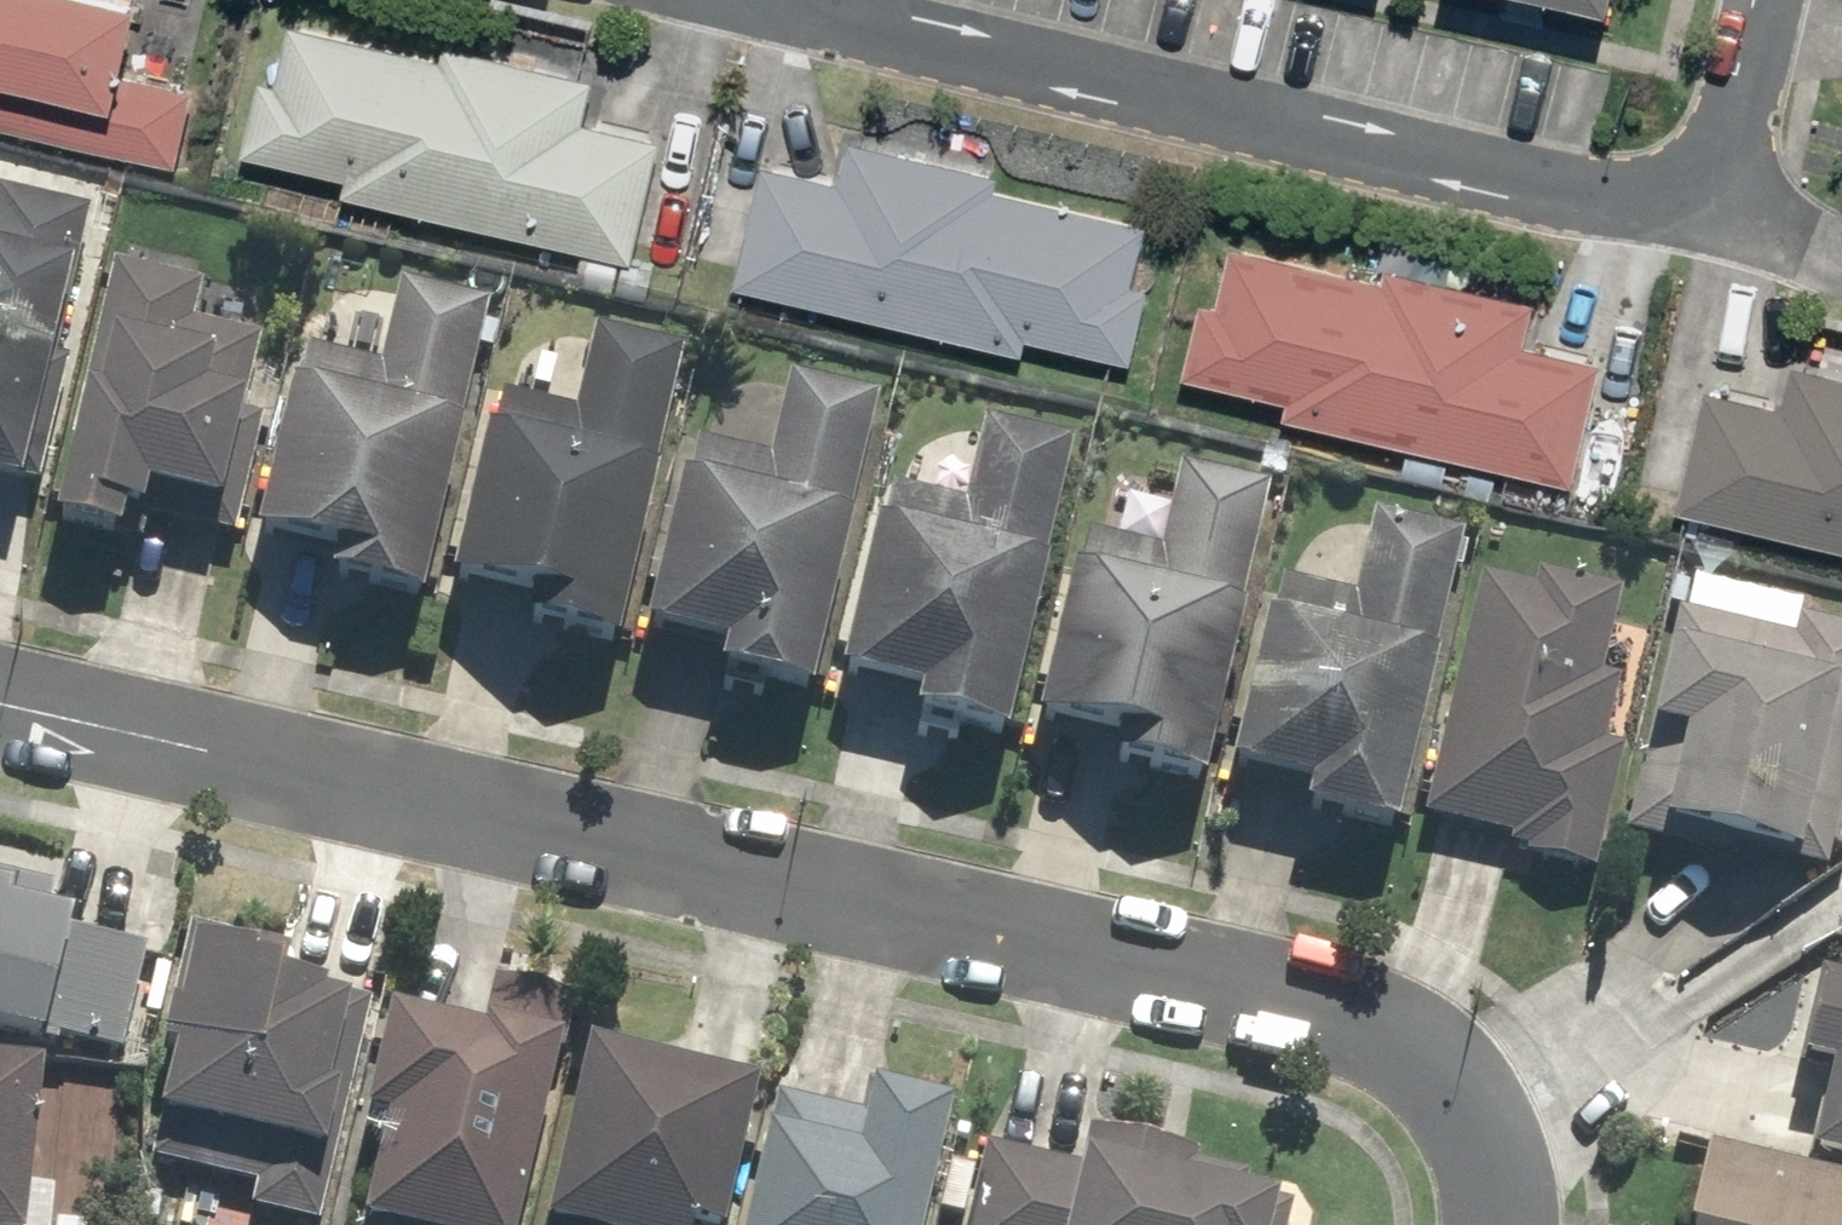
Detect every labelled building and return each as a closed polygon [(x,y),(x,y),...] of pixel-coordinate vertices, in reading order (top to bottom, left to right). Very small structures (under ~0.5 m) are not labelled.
[(173,166),(192,86),(115,68),(131,0),(0,0),(0,126),(173,166)] [(337,192),(630,260),(658,136),(582,119),(592,77),(439,41),(436,54),(284,20),(271,78),(254,74),(236,151),(341,175),(337,192)] [(756,160),(727,284),(1021,352),(1024,338),(1127,362),(1146,283),(1129,279),(1143,221),(990,186),(994,171),(843,136),(833,178),(756,160)] [(81,216),(0,198),(0,500),(16,504),(81,216)] [(1279,415),(1568,482),(1597,359),(1520,342),(1530,300),(1379,265),(1376,281),(1224,246),(1211,302),(1193,298),(1175,374),(1283,399),(1279,415)] [(67,400),(36,538),(119,557),(131,503),(206,519),(219,461),(232,464),(259,342),(188,326),(197,288),(104,267),(96,305),(105,307),(84,403),(67,400)] [(315,592),(408,615),(486,305),(393,282),(371,370),(290,349),(239,550),(320,570),(315,592)] [(504,633),(604,657),(677,353),(588,331),(567,417),(480,396),(432,595),(508,614),(504,633)] [(1667,509),(1841,550),(1841,374),(1789,361),(1779,402),(1697,383),(1667,509)] [(703,686),(798,708),(872,401),(781,379),(761,463),(677,444),(630,640),(709,659),(703,686)] [(899,727),(992,750),(1067,446),(979,425),(958,509),(872,488),(823,686),(905,706),(899,727)] [(1092,773),(1189,796),(1261,492),(1171,470),(1152,553),(1069,533),(1022,733),(1097,751),(1092,773)] [(1290,821),(1385,844),(1459,537),(1367,515),(1345,604),(1263,585),(1216,780),(1296,799),(1290,821)] [(1500,858),(1586,879),(1617,752),(1598,747),(1614,682),(1595,677),(1615,597),(1530,576),(1526,594),(1472,581),(1447,685),(1455,688),(1422,825),(1503,844),(1500,858)] [(1615,842),(1820,887),(1841,789),(1841,634),(1795,623),(1797,614),(1673,586),(1615,842)] [(27,1061),(32,1039),(117,1058),(140,955),(44,933),(52,897),(0,885),(0,1055),(27,1061)] [(180,932),(127,1165),(205,1183),(195,1224),(251,1224),(253,1216),(294,1224),(319,1224),(369,1007),(278,986),(285,956),(180,932)] [(1812,974),(1790,1072),(1817,1078),(1796,1172),(1841,1183),(1841,981),(1812,974)] [(567,1005),(486,987),(476,1032),(375,1010),(347,1132),(368,1136),(348,1224),(517,1224),(567,1005)] [(533,1224),(717,1224),(746,1098),(572,1057),(533,1224)] [(29,1078),(0,1075),(0,1224),(14,1224),(29,1078)] [(732,1224),(922,1224),(949,1108),(861,1088),(853,1120),(761,1099),(732,1224)] [(1286,1206),(1246,1197),(1249,1183),(1196,1171),(1198,1161),(1080,1133),(1072,1169),(984,1149),(966,1224),(1282,1224),(1286,1206)] [(1691,1164),(1675,1224),(1841,1224),(1841,1203),(1691,1164)]
